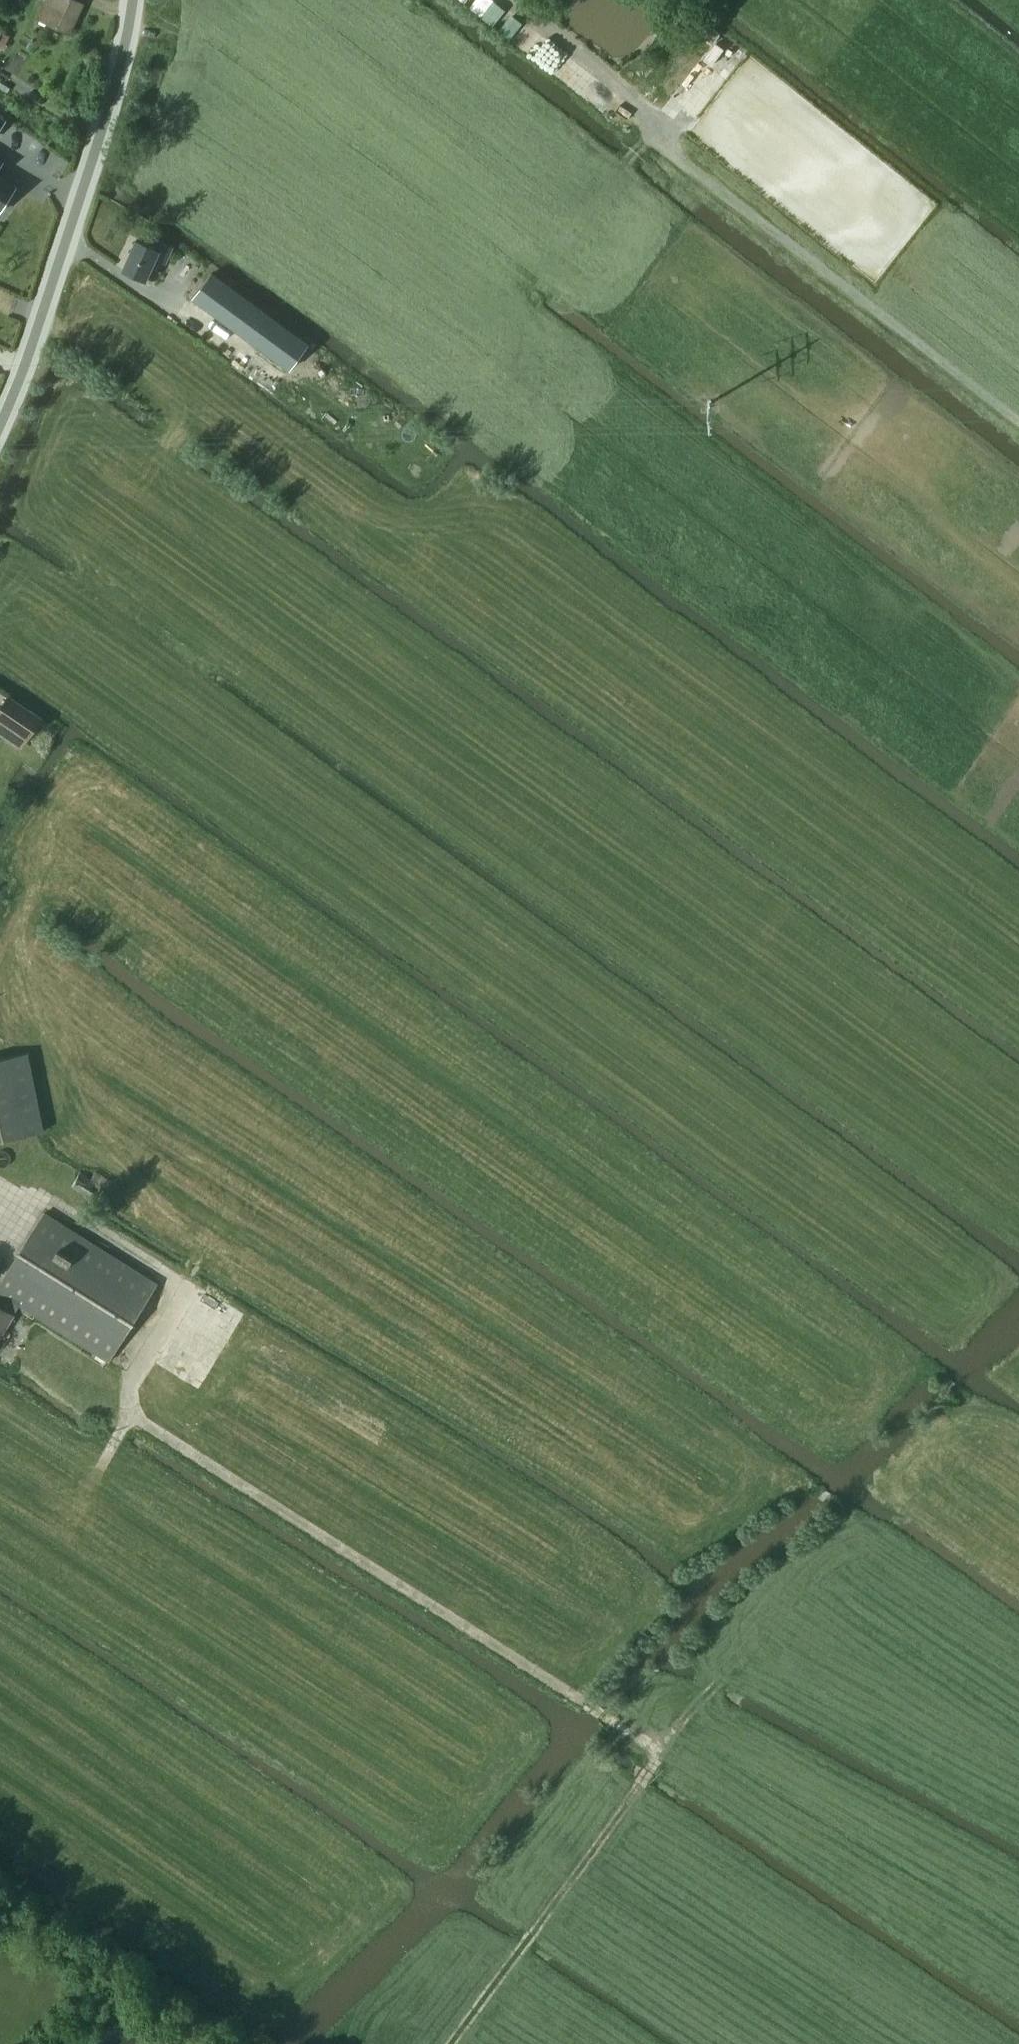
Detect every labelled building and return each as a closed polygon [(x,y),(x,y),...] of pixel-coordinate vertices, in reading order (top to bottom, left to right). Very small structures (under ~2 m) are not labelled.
[(37,18),(69,33),(83,4),(75,0),(45,0),(37,18)] [(33,53),(39,44),(33,40),(27,49),(33,53)] [(1,213),(17,189),(0,178),(0,212),(1,213)] [(146,280),(156,259),(166,263),(173,248),(159,241),(155,249),(137,240),(124,269),(146,280)] [(211,273),(193,299),(290,369),(308,344),(211,273)] [(30,739),(44,718),(9,695),(0,709),(0,719),(30,739)] [(0,1058),(0,1140),(45,1131),(29,1052),(0,1058)] [(3,1308),(14,1315),(19,1306),(110,1363),(159,1283),(45,1212),(0,1285),(0,1295),(8,1299),(3,1308)] [(14,1315),(3,1308),(0,1306),(0,1340),(15,1316),(14,1315)]
